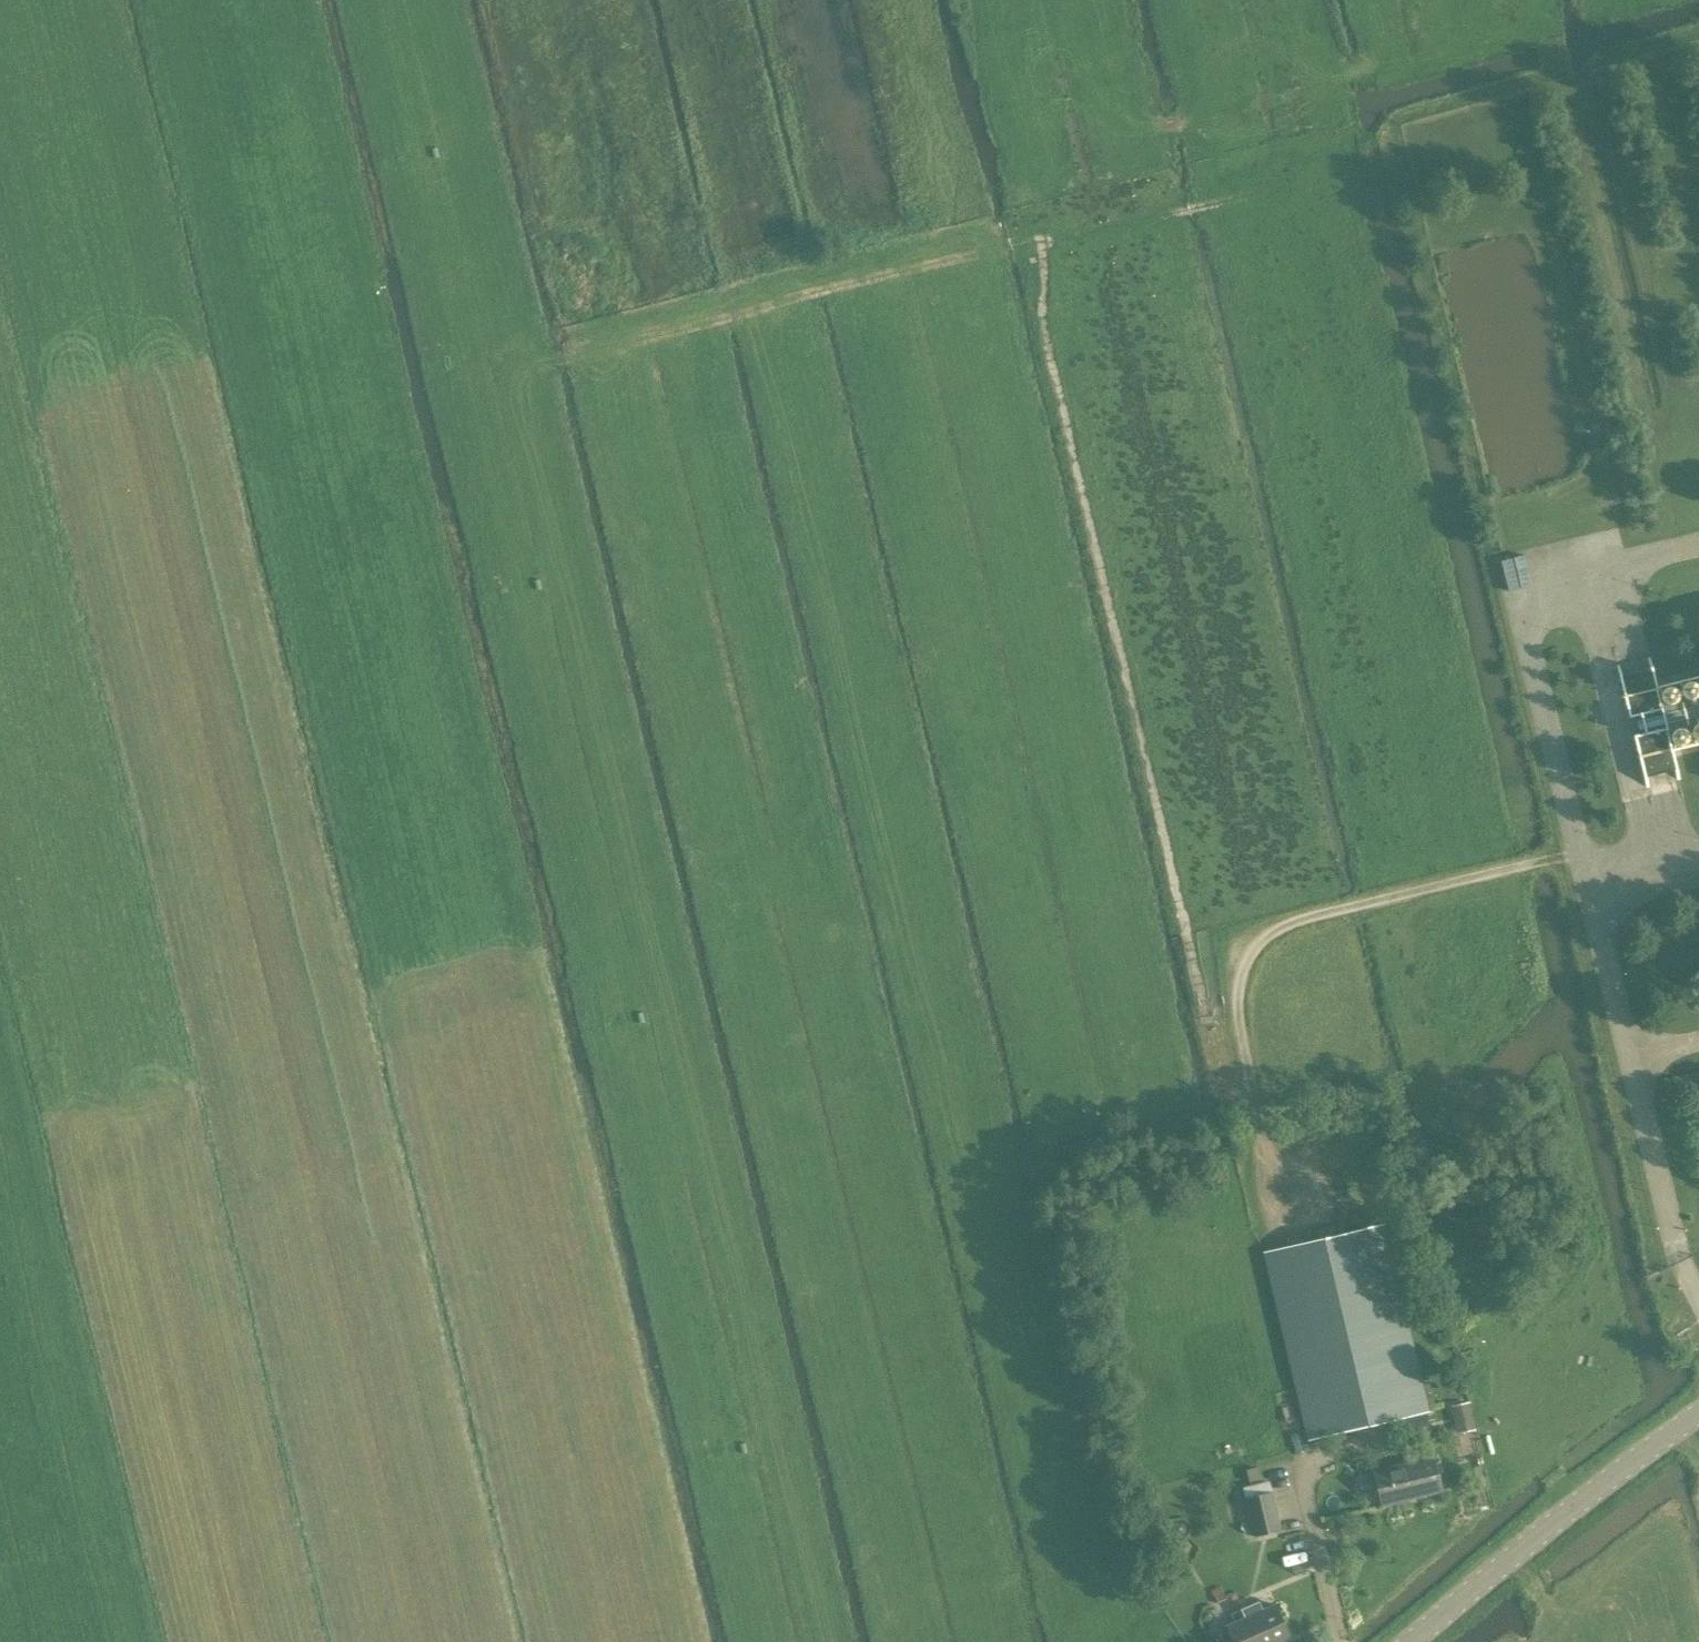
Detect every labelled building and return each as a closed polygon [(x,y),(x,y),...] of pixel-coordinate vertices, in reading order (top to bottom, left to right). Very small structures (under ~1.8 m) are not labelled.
[(1617,666),(1630,718),(1661,710),(1666,728),(1634,736),(1647,788),(1650,787),(1647,776),(1675,770),(1678,780),(1680,780),(1673,751),(1698,745),(1698,676),(1657,686),(1650,658),(1648,659),(1650,669),(1622,676),(1620,665),(1617,666)] [(1310,1439),(1428,1411),(1384,1224),(1265,1252),(1310,1439)] [(1476,1430),(1470,1403),(1451,1406),(1457,1433),(1476,1430)] [(1383,1504),(1442,1490),(1434,1456),(1375,1470),(1383,1504)] [(1272,1492),(1245,1498),(1255,1537),(1281,1531),(1272,1492)] [(1175,1523),(1173,1530),(1178,1535),(1185,1533),(1187,1526),(1182,1521),(1175,1523)] [(1290,1636),(1276,1604),(1263,1610),(1259,1601),(1241,1609),(1245,1617),(1227,1626),(1234,1641),(1277,1641),(1290,1636)]
